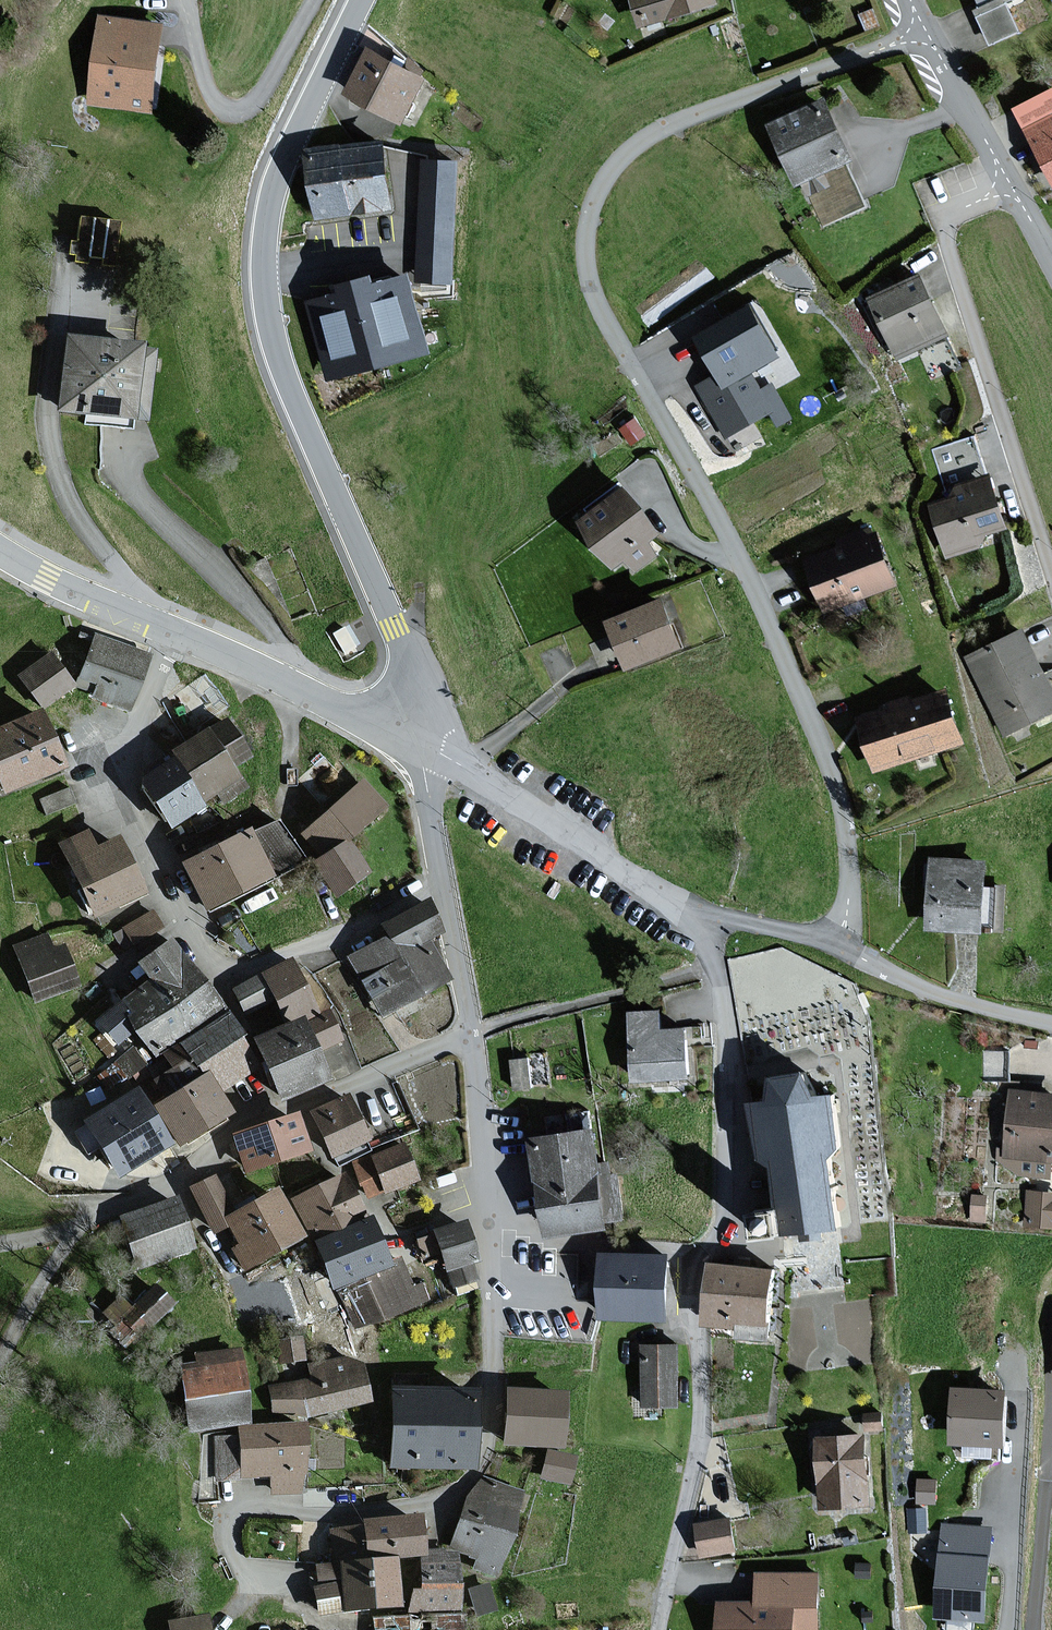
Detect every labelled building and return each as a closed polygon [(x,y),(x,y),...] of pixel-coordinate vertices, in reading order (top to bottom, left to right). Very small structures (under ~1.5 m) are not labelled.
[(642,28),(719,6),(718,0),(633,0),(642,28)] [(1007,3),(975,16),(987,46),(1019,33),(1007,3)] [(161,24),(100,17),(90,101),(151,108),(161,24)] [(428,77),(368,48),(347,92),(406,121),(428,77)] [(852,160),(825,100),(770,124),(796,182),(802,180),(823,225),(863,207),(844,164),(852,160)] [(1023,122),(1051,179),(1051,107),(1023,122)] [(380,140),(308,152),(319,217),(391,205),(380,140)] [(455,162),(422,161),(417,278),(449,279),(455,162)] [(113,265),(118,222),(80,218),(77,243),(70,242),(69,254),(75,255),(74,262),(86,263),(86,257),(101,258),(100,264),(113,265)] [(429,351),(410,274),(375,283),(373,273),(338,281),(341,293),(308,301),(327,376),(429,351)] [(947,335),(921,276),(872,298),(898,357),(947,335)] [(778,356),(751,307),(697,336),(719,374),(698,386),(726,435),(771,410),(749,372),(778,356)] [(138,347),(65,338),(55,412),(127,421),(128,417),(146,419),(154,353),(138,351),(138,347)] [(1006,526),(991,475),(985,476),(974,439),(936,450),(950,497),(932,503),(948,555),(978,546),(975,535),(1006,526)] [(658,533),(624,488),(580,522),(614,566),(627,556),(636,568),(656,553),(647,542),(658,533)] [(895,585),(878,534),(866,538),(863,531),(838,539),(842,549),(809,560),(825,608),(895,585)] [(680,646),(662,600),(610,621),(628,666),(680,646)] [(1023,631),(968,657),(1005,734),(1051,711),(1051,690),(1023,631)] [(145,656),(93,637),(79,677),(97,684),(92,696),(126,708),(145,656)] [(69,686),(48,655),(18,676),(40,707),(69,686)] [(962,743),(946,691),(913,701),(911,696),(890,702),(892,708),(860,718),(876,769),(962,743)] [(35,714),(0,729),(0,792),(57,768),(35,714)] [(204,730),(169,752),(175,761),(201,801),(236,778),(229,769),(247,758),(224,721),(205,733),(204,730)] [(165,824),(201,801),(175,761),(139,784),(165,824)] [(381,805),(359,782),(303,835),(324,858),(381,805)] [(270,860),(294,848),(275,812),(251,824),(270,860)] [(268,877),(244,832),(180,865),(204,911),(268,877)] [(140,894),(114,840),(92,850),(84,834),(59,845),(92,916),(140,894)] [(364,874),(346,845),(315,864),(334,893),(364,874)] [(981,930),(985,861),(933,858),(928,927),(981,930)] [(438,934),(424,906),(381,927),(388,940),(351,958),(379,1014),(445,982),(424,941),(438,934)] [(158,928),(149,913),(124,929),(132,943),(158,928)] [(50,952),(44,936),(15,946),(33,1001),(74,987),(61,948),(50,952)] [(215,1010),(168,943),(137,964),(152,985),(100,1021),(115,1043),(135,1030),(152,1054),(215,1010)] [(311,1008),(289,961),(262,973),(280,1012),(291,1007),(295,1016),(311,1008)] [(267,1001),(255,978),(232,989),(244,1013),(267,1001)] [(660,1030),(659,1011),(630,1013),(634,1080),(688,1077),(685,1028),(660,1030)] [(239,1039),(224,1016),(176,1047),(190,1069),(236,1041),(239,1039)] [(337,1042),(326,1016),(304,1025),(315,1051),(337,1042)] [(321,1082),(296,1023),(251,1042),(276,1101),(321,1082)] [(254,1069),(236,1041),(190,1069),(197,1080),(200,1078),(212,1096),(254,1069)] [(171,1071),(152,1083),(164,1101),(197,1080),(190,1069),(176,1047),(162,1056),(171,1071)] [(526,1059),(512,1061),(516,1088),(530,1087),(526,1059)] [(808,1072),(766,1076),(769,1101),(750,1103),(756,1159),(772,1157),(780,1238),(801,1236),(802,1244),(823,1242),(822,1234),(840,1233),(831,1153),(841,1152),(835,1094),(810,1097),(808,1072)] [(200,1078),(197,1080),(164,1101),(153,1108),(176,1145),(224,1114),(212,1096),(200,1078)] [(1022,1175),(1050,1177),(1051,1160),(1051,1161),(1051,1094),(1010,1090),(1006,1148),(998,1148),(998,1159),(1022,1175)] [(165,1145),(132,1092),(82,1124),(116,1176),(165,1145)] [(365,1140),(346,1097),(310,1113),(329,1156),(365,1140)] [(306,1153),(294,1116),(231,1137),(243,1173),(306,1153)] [(592,1130),(532,1139),(546,1235),(606,1226),(592,1130)] [(413,1179),(400,1146),(355,1164),(369,1197),(413,1179)] [(360,1219),(339,1177),(292,1200),(313,1242),(360,1219)] [(232,1216),(211,1178),(189,1190),(212,1233),(227,1225),(239,1247),(232,1251),(242,1269),(297,1239),(272,1193),(232,1216)] [(1029,1191),(1026,1224),(1051,1226),(1051,1193),(1029,1191)] [(190,1249),(173,1200),(120,1218),(137,1267),(190,1249)] [(474,1262),(463,1224),(432,1232),(444,1272),(449,1270),(453,1284),(474,1278),(469,1263),(474,1262)] [(381,1264),(365,1225),(318,1244),(333,1282),(381,1264)] [(667,1318),(668,1255),(602,1253),(601,1317),(667,1318)] [(410,1289),(400,1264),(338,1287),(353,1327),(426,1299),(421,1285),(410,1289)] [(773,1270),(710,1264),(704,1323),(735,1326),(735,1320),(767,1323),(773,1270)] [(169,1306),(152,1289),(130,1311),(120,1301),(105,1316),(115,1326),(109,1332),(123,1347),(140,1330),(143,1332),(169,1306)] [(299,1339),(277,1342),(279,1363),(301,1360),(299,1339)] [(676,1345),(642,1346),(644,1405),(677,1404),(676,1345)] [(235,1350),(196,1355),(197,1365),(181,1368),(189,1431),(245,1424),(235,1350)] [(274,1411),(306,1415),(364,1405),(357,1363),(342,1366),(341,1359),(308,1365),(310,1380),(269,1387),(274,1411)] [(1007,1391),(954,1388),(952,1442),(1004,1444),(1007,1391)] [(469,1391),(389,1391),(389,1468),(469,1468),(469,1391)] [(562,1395),(506,1391),(502,1444),(558,1448),(562,1395)] [(880,1414),(865,1414),(866,1430),(881,1429),(880,1414)] [(297,1426),(238,1428),(238,1437),(215,1438),(216,1479),(270,1477),(271,1493),(300,1492),(297,1426)] [(864,1435),(818,1438),(823,1507),(870,1503),(864,1435)] [(573,1459),(547,1452),(540,1477),(566,1484),(573,1459)] [(521,1492),(482,1479),(467,1497),(449,1550),(477,1559),(474,1569),(493,1575),(521,1492)] [(935,1479),(919,1479),(919,1502),(935,1503),(935,1479)] [(925,1509),(909,1510),(911,1532),(927,1530),(925,1509)] [(415,1518),(361,1522),(362,1527),(364,1558),(418,1554),(415,1518)] [(729,1519),(697,1524),(702,1555),(734,1550),(729,1519)] [(990,1527),(943,1524),(937,1616),(984,1619),(990,1527)] [(333,1560),(364,1558),(362,1527),(331,1529),(333,1560)] [(442,1556),(442,1551),(420,1551),(420,1592),(411,1592),(411,1612),(454,1612),(454,1556),(442,1556)] [(396,1608),(392,1560),(339,1564),(343,1612),(396,1608)] [(330,1564),(314,1566),(316,1581),(332,1579),(330,1564)] [(757,1574),(758,1602),(721,1602),(721,1629),(794,1629),(794,1628),(817,1628),(816,1573),(757,1574)] [(331,1585),(312,1589),(317,1616),(336,1613),(331,1585)] [(494,1610),(486,1585),(468,1590),(476,1616),(494,1610)] [(376,1622),(376,1629),(460,1629),(459,1616),(376,1622)] [(167,1623),(168,1629),(204,1629),(203,1618),(167,1623)]
